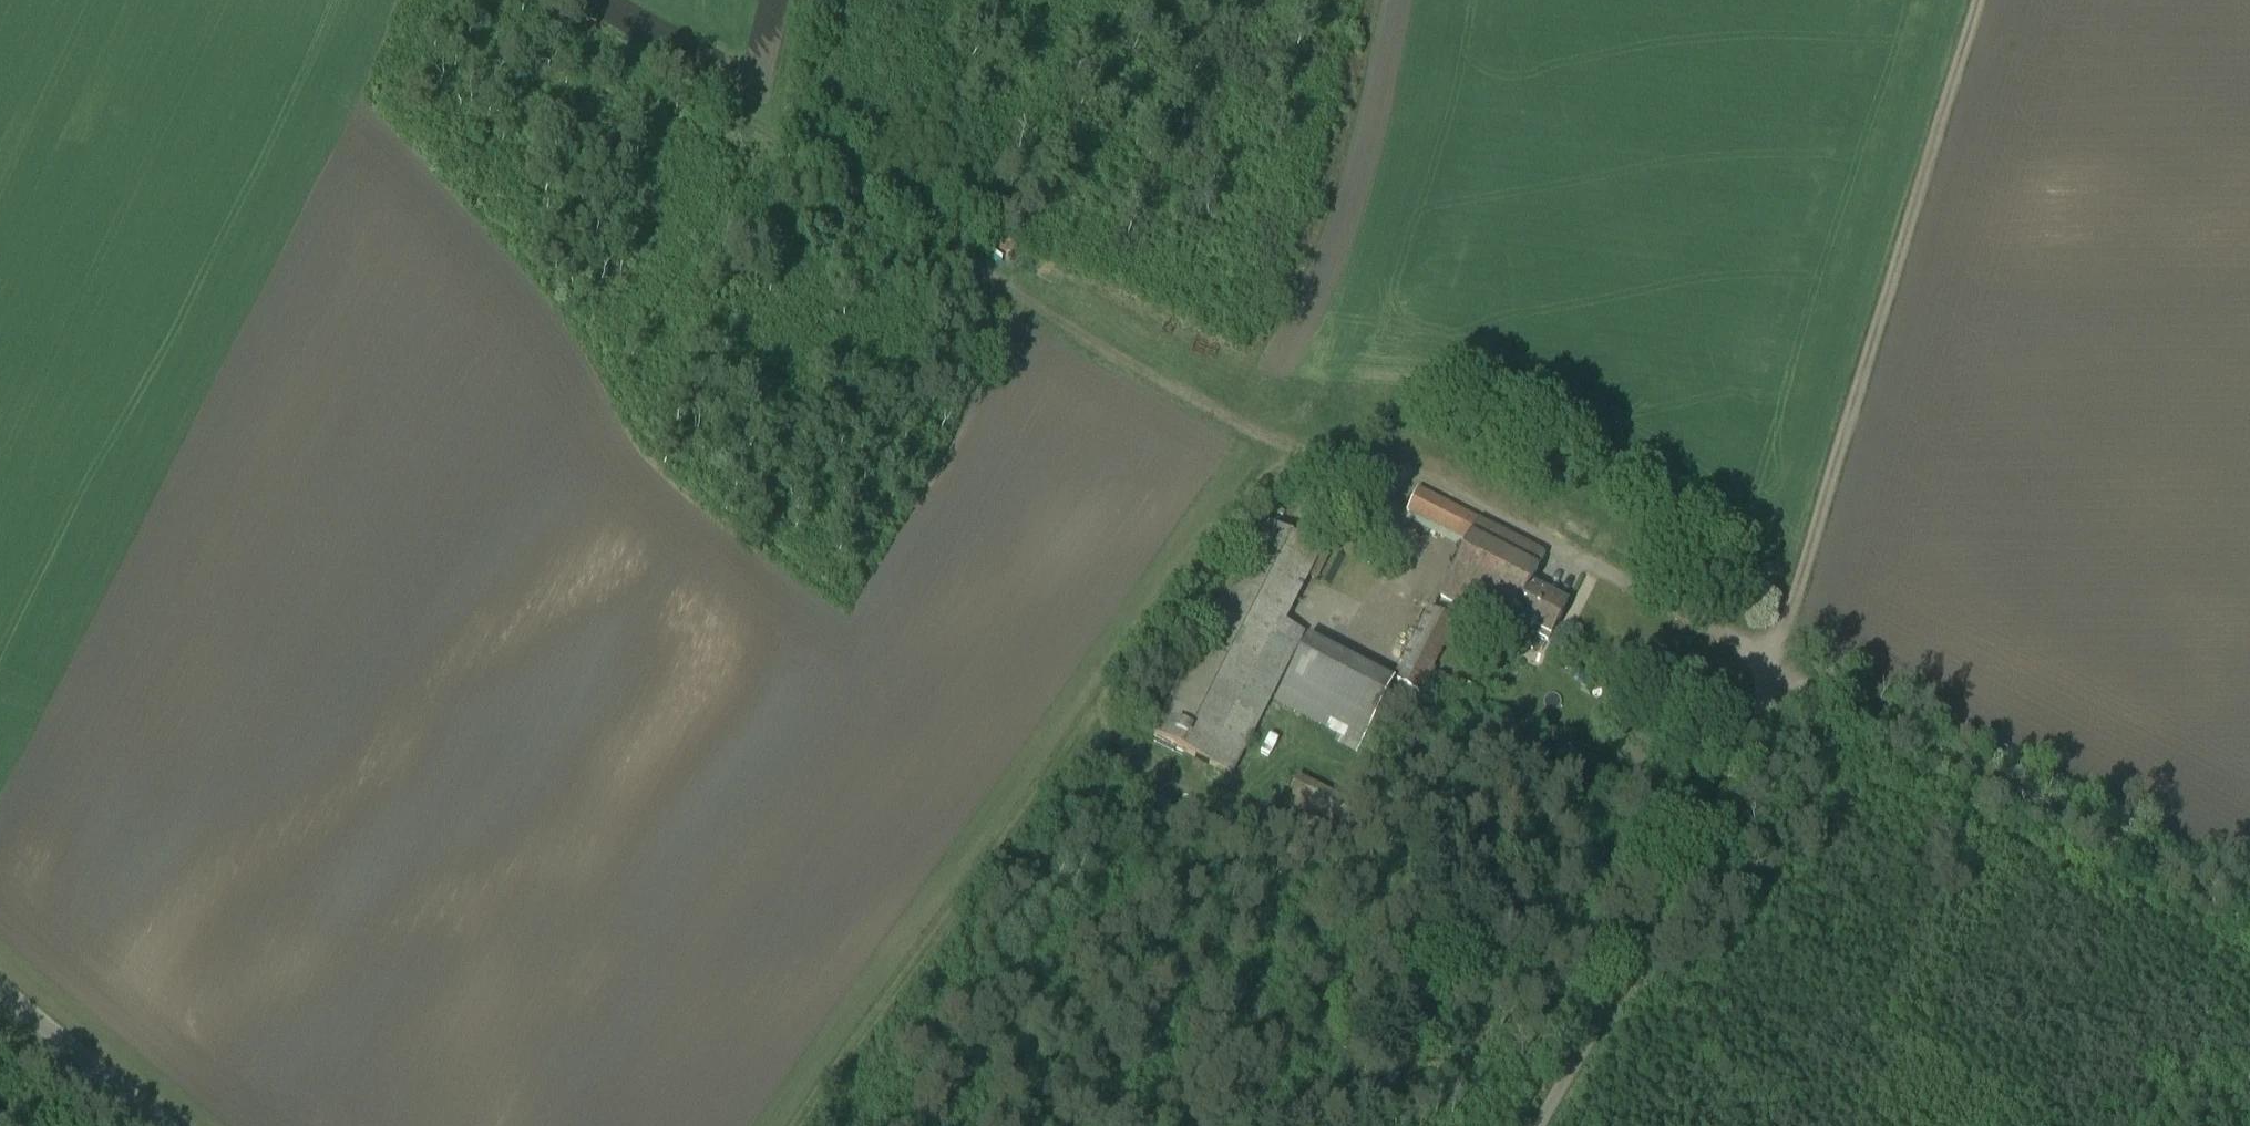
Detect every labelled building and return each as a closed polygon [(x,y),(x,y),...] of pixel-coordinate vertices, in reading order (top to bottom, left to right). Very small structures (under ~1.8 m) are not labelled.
[(1466,542),(1477,520),(1416,489),(1406,511),(1466,542)] [(1477,520),(1466,542),(1439,594),(1523,639),(1530,625),(1550,635),(1567,602),(1531,584),(1545,554),(1477,520)] [(1284,622),(1308,576),(1320,552),(1260,521),(1201,636),(1152,733),(1232,775),(1303,632),(1284,622)] [(1393,680),(1394,680),(1419,693),(1455,621),(1429,607),(1393,680)] [(1394,680),(1393,680),(1306,636),(1270,704),(1359,748),(1394,680)]
